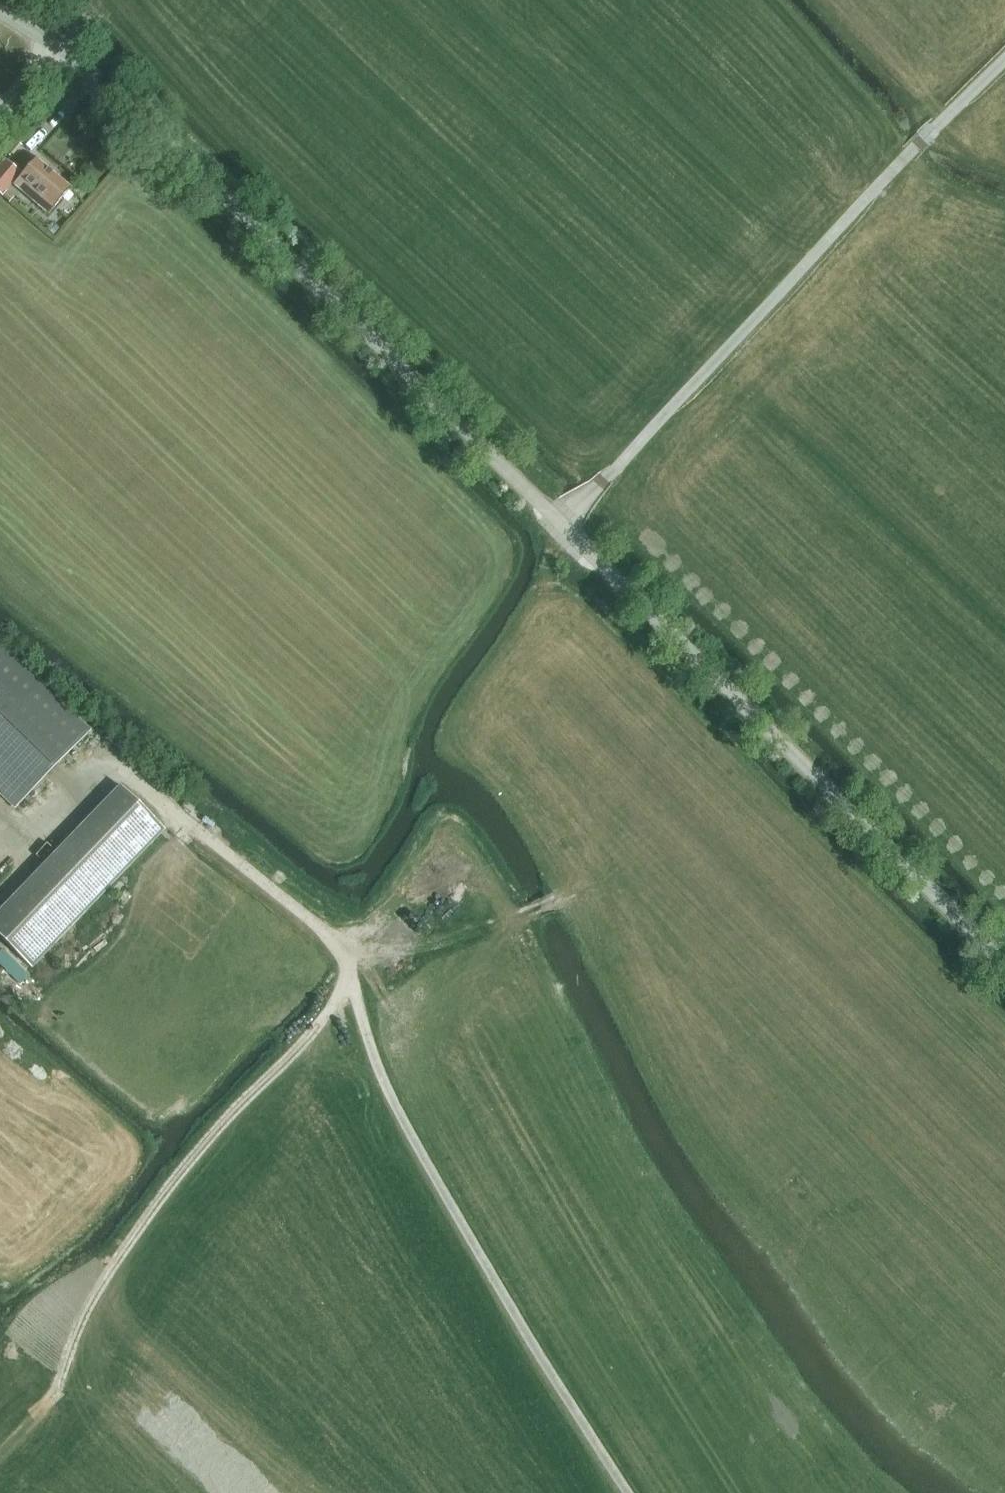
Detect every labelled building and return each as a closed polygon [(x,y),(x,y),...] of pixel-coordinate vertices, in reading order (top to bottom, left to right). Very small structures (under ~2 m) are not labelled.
[(22,146),(16,141),(6,154),(11,158),(22,146)] [(4,158),(0,162),(0,194),(2,195),(21,173),(4,158)] [(35,159),(19,177),(14,183),(37,205),(48,214),(70,189),(35,159)] [(17,806),(88,733),(0,648),(0,790),(17,806)] [(119,786),(0,909),(0,938),(31,968),(165,830),(119,786)]
